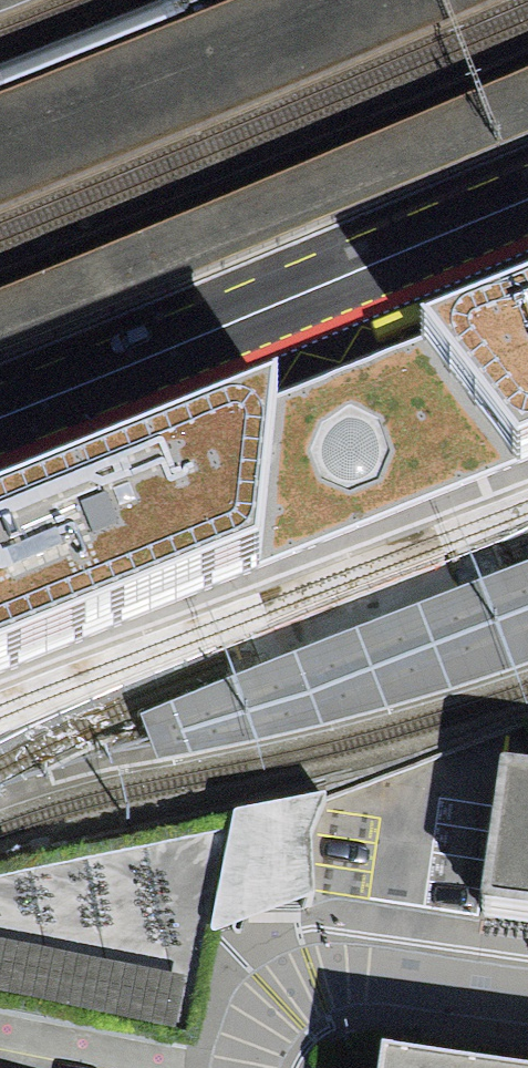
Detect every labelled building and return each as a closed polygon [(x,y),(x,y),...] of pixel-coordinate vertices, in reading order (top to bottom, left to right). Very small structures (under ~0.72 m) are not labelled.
[(313,86),(509,0),(253,0),(76,72),(0,102),(0,214),(313,86)] [(6,10),(30,0),(0,0),(0,12),(6,10)] [(527,143),(527,67),(496,81),(177,217),(0,288),(0,350),(527,143)] [(435,334),(500,495),(527,484),(527,297),(435,334)] [(435,334),(287,409),(270,596),(500,495),(435,334)] [(270,596),(271,580),(287,409),(0,525),(0,705),(270,596)] [(486,801),(468,931),(527,938),(527,806),(486,801)] [(282,915),(306,907),(307,842),(316,806),(226,824),(207,941),(282,915)] [(23,1009),(186,1038),(222,826),(25,870),(0,881),(0,1004),(23,1009)]
